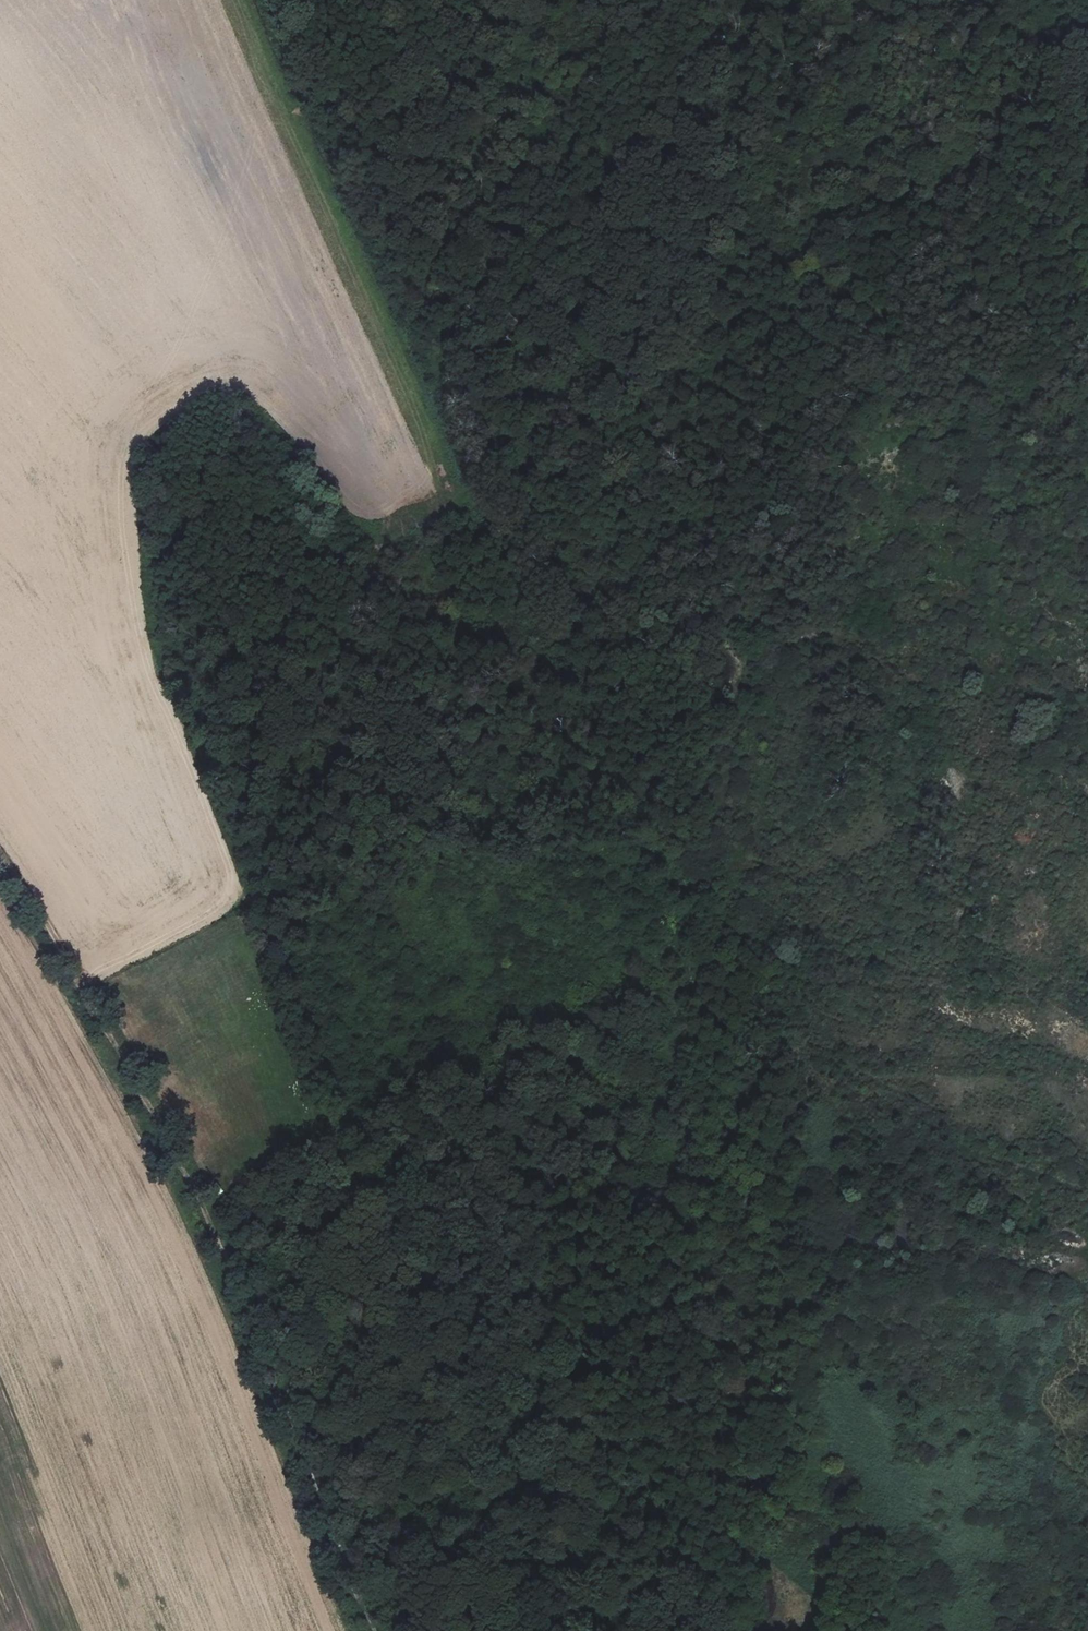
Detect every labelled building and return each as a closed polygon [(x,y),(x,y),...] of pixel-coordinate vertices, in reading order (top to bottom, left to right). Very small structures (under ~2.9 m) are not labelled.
[(201,1158),(195,1161),(200,1171),(206,1168),(201,1158)]
